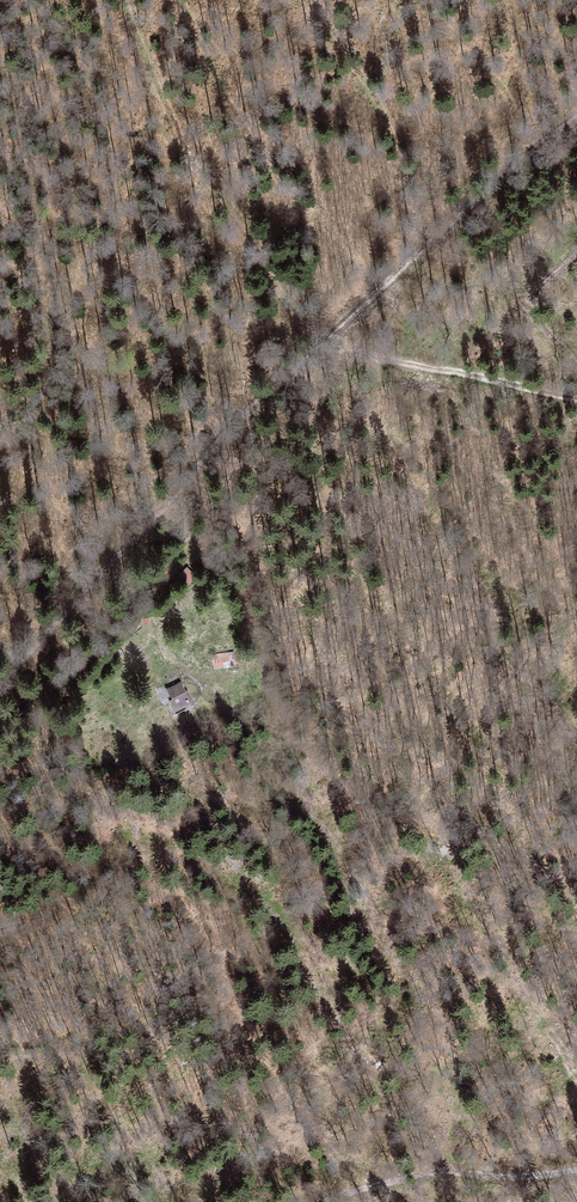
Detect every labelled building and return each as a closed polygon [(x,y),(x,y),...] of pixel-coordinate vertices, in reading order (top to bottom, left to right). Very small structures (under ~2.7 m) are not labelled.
[(189,568),(177,579),(184,585),(195,574),(189,568)] [(180,684),(169,690),(178,709),(189,703),(180,684)]
